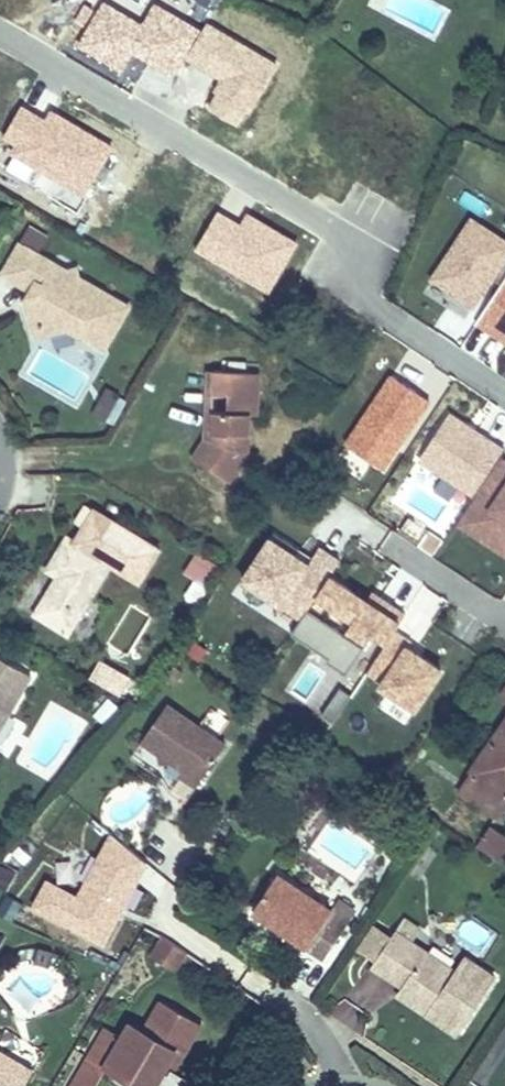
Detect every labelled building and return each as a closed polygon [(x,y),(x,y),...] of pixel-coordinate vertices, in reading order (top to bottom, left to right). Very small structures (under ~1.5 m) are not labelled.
[(197,0),(84,0),(79,9),(121,33),(132,14),(174,39),(197,0)] [(21,70),(4,99),(18,107),(12,116),(87,159),(113,111),(65,84),(61,90),(48,82),(47,85),(21,70)] [(51,76),(48,82),(61,90),(65,84),(51,76)] [(469,214),(426,277),(480,308),(468,330),(504,351),(504,235),(469,214)] [(26,223),(20,238),(42,247),(48,232),(26,223)] [(133,307),(21,245),(2,279),(1,283),(2,285),(27,297),(29,301),(21,316),(65,337),(71,335),(108,354),(133,307)] [(65,337),(21,316),(34,348),(65,337)] [(228,410),(228,398),(227,393),(226,391),(224,388),(221,386),(215,386),(216,371),(200,370),(199,371),(198,372),(197,374),(197,376),(195,441),(201,441),(212,440),(214,439),(216,435),(215,419),(218,418),(222,417),(225,416),(227,413),(228,410)] [(201,441),(195,441),(184,459),(231,487),(247,460),(248,415),(248,374),(248,372),(216,371),(215,386),(221,386),(224,388),(226,391),(227,393),(228,398),(228,410),(227,413),(225,416),(222,417),(218,418),(215,419),(216,435),(214,439),(212,440),(201,441)] [(264,412),(265,379),(264,376),(264,375),(262,374),(261,373),(248,372),(248,374),(248,415),(258,415),(261,414),(264,412)] [(432,399),(387,374),(339,441),(385,472),(432,399)] [(106,388),(93,413),(107,421),(121,396),(106,388)] [(448,406),(416,458),(475,494),(457,521),(504,554),(504,443),(448,406)] [(162,542),(82,498),(75,509),(63,532),(70,536),(143,576),(162,542)] [(308,554),(268,532),(230,589),(420,708),(444,660),(400,632),(406,615),(332,572),(340,556),(320,540),(308,554)] [(143,576),(70,536),(64,547),(106,570),(137,587),(143,576)] [(68,641),(106,570),(64,547),(58,543),(56,543),(55,544),(38,576),(39,577),(51,583),(51,586),(52,588),(31,624),(65,644),(68,641)] [(193,549),(181,571),(206,586),(219,564),(193,549)] [(34,675),(0,656),(0,735),(34,675)] [(130,680),(97,660),(87,676),(121,696),(130,680)] [(133,703),(142,687),(130,680),(121,696),(133,703)] [(493,705),(504,712),(504,684),(493,705)] [(225,744),(167,707),(142,744),(159,755),(169,753),(171,763),(185,771),(181,777),(197,787),(225,744)] [(455,800),(495,825),(503,812),(504,813),(504,716),(455,800)] [(171,763),(169,753),(159,755),(161,765),(171,763)] [(504,848),(504,839),(478,823),(466,842),(497,862),(504,848)] [(325,960),(355,909),(339,900),(334,908),(277,874),(275,873),(250,914),(251,917),(325,960)] [(418,923),(394,909),(362,963),(394,982),(395,985),(390,996),(416,1012),(453,1036),(493,974),(456,951),(448,962),(410,939),(418,923)] [(185,954),(160,937),(151,954),(175,969),(185,954)] [(115,1036),(91,1023),(67,1068),(93,1082),(100,1072),(103,1075),(105,1075),(151,1067),(162,1049),(179,1057),(197,1026),(151,1001),(136,1027),(126,1021),(123,1022),(115,1036)] [(0,1015),(0,1066),(15,1074),(36,1036),(0,1015)] [(179,1057),(162,1049),(151,1067),(105,1075),(123,1085),(161,1085),(179,1057)] [(290,1064),(297,1074),(311,1064),(304,1054),(290,1064)] [(0,1066),(0,1078),(9,1083),(15,1074),(0,1066)]
